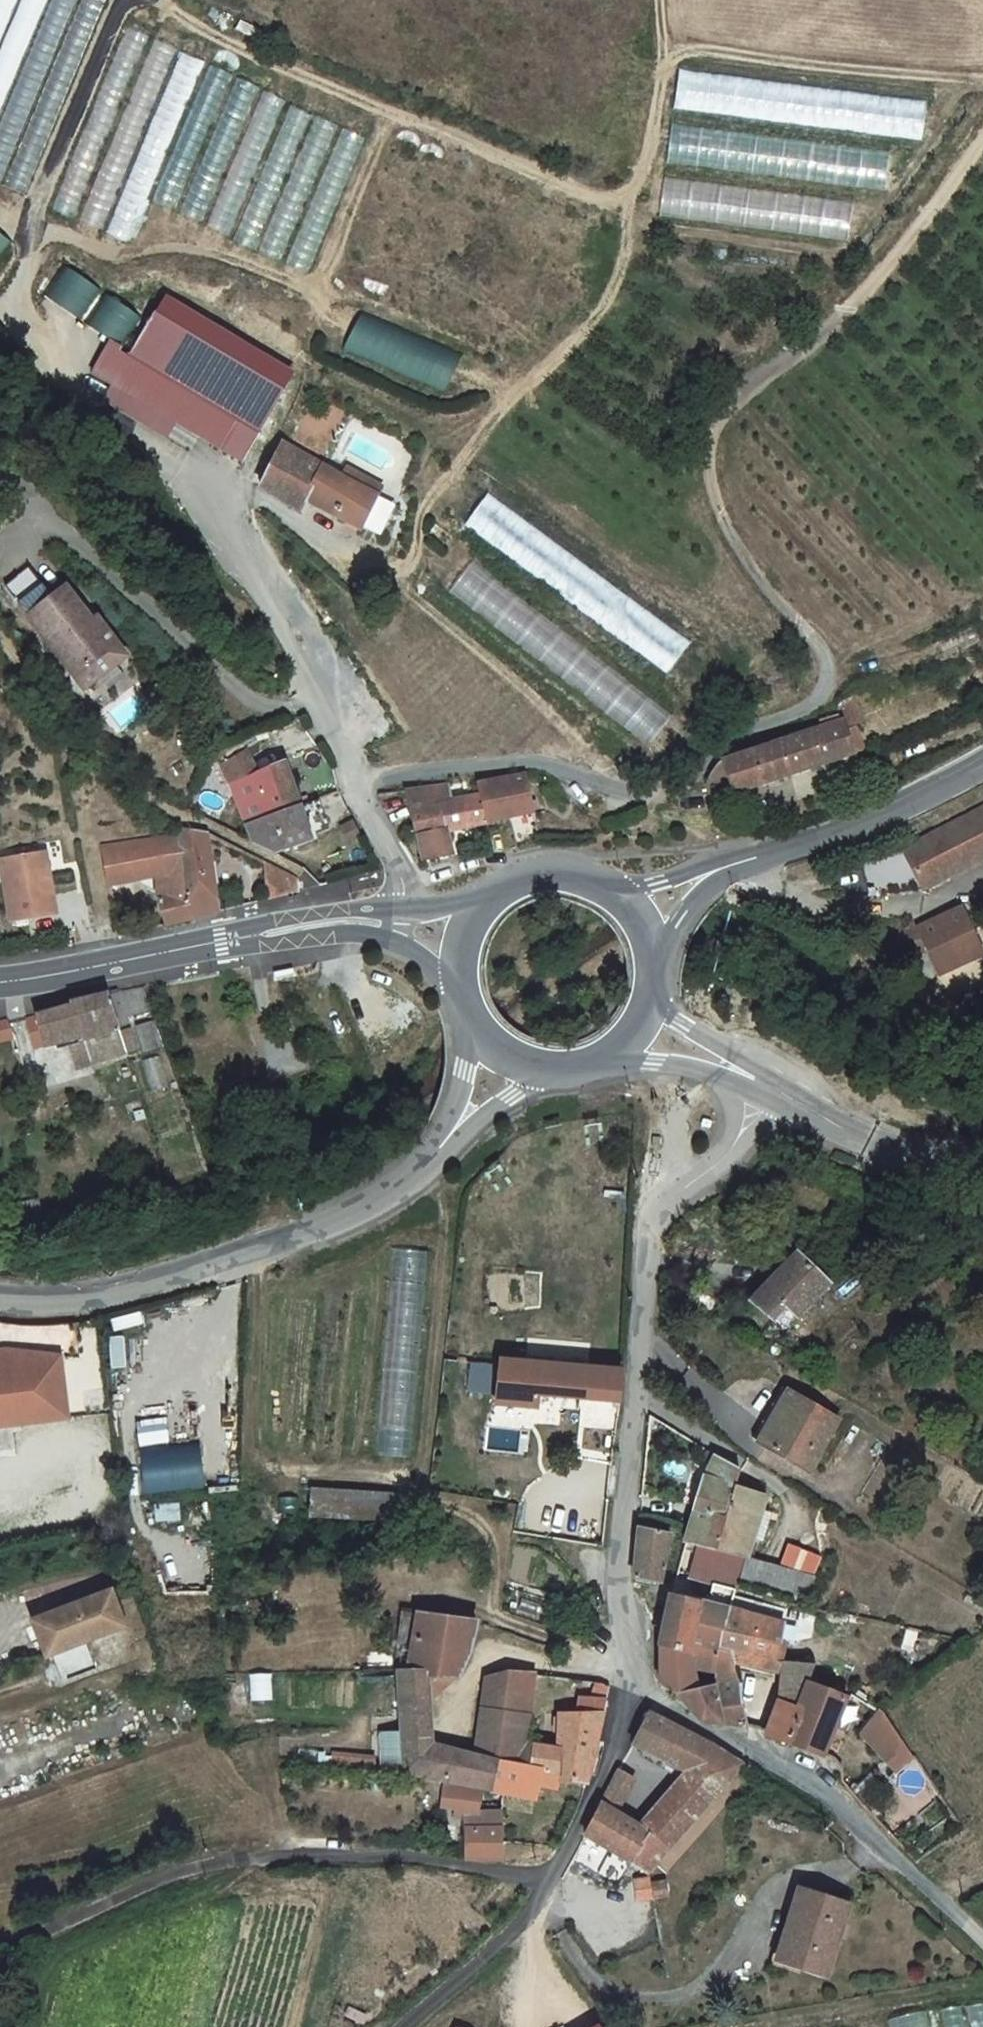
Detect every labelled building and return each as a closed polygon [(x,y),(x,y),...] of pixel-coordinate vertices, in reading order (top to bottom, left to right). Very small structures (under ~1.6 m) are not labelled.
[(101,0),(0,0),(0,180),(30,191),(101,0)] [(56,208),(77,216),(145,32),(124,25),(56,208)] [(679,66),(673,108),(922,142),(928,99),(679,66)] [(229,235),(282,97),(258,88),(205,225),(229,235)] [(280,259),(332,121),(313,113),(314,111),(288,101),(235,241),(280,259)] [(672,122),(667,164),(887,191),(892,149),(672,122)] [(341,126),(285,263),(308,272),(364,135),(341,126)] [(665,175),(660,218),(853,244),(859,201),(665,175)] [(57,266),(45,300),(83,313),(95,280),(57,266)] [(174,380),(238,418),(260,430),(295,372),(165,295),(130,354),(174,380)] [(344,348),(445,392),(462,354),(361,310),(344,348)] [(158,408),(174,380),(130,354),(104,340),(88,368),(114,383),(158,408)] [(222,447),(238,418),(174,380),(158,408),(179,421),(222,447)] [(158,408),(114,383),(105,398),(170,437),(179,421),(158,408)] [(238,418),(222,447),(243,459),(260,430),(238,418)] [(398,506),(284,448),(280,457),(273,472),(262,496),(302,517),(307,505),(361,534),(364,527),(384,537),(398,506)] [(487,494),(465,524),(666,673),(688,643),(487,494)] [(472,562),(449,592),(646,748),(669,718),(472,562)] [(48,595),(27,567),(2,586),(69,676),(111,645),(82,606),(77,609),(60,585),(48,595)] [(122,659),(111,645),(69,676),(79,691),(122,659)] [(843,740),(839,726),(790,742),(745,755),(722,760),(738,798),(790,783),(862,763),(853,736),(843,740)] [(243,752),(218,766),(227,786),(255,777),(243,752)] [(643,768),(628,756),(621,765),(636,776),(643,768)] [(738,798),(722,760),(715,767),(711,772),(709,777),(707,783),(707,788),(709,796),(711,802),(713,806),(738,798)] [(255,777),(227,786),(244,824),(266,818),(299,811),(296,801),(282,764),(255,777)] [(422,794),(406,797),(427,866),(454,862),(452,852),(449,834),(490,827),(537,818),(529,779),(482,792),(484,795),(453,806),(449,790),(422,794)] [(299,811),(310,808),(307,798),(296,801),(299,811)] [(266,818),(244,824),(251,841),(264,847),(272,852),(277,855),(313,844),(299,811),(266,818)] [(903,853),(924,893),(982,863),(982,812),(903,853)] [(654,825),(655,815),(646,814),(645,824),(654,825)] [(206,920),(222,915),(206,831),(198,829),(181,825),(180,828),(196,922),(206,920)] [(495,846),(490,827),(449,834),(452,852),(495,846)] [(196,922),(180,828),(160,832),(168,875),(174,900),(165,903),(170,928),(176,927),(196,922)] [(113,887),(160,879),(168,875),(160,832),(104,846),(108,865),(113,887)] [(46,857),(40,858),(45,883),(51,882),(46,857)] [(1,865),(12,926),(57,918),(51,882),(45,883),(40,858),(1,865)] [(301,881),(274,868),(280,901),(304,895),(301,881)] [(174,900),(168,875),(160,879),(165,903),(174,900)] [(973,935),(961,911),(918,931),(928,953),(973,935)] [(918,931),(887,933),(889,956),(928,953),(918,931)] [(982,957),(973,935),(928,953),(939,977),(982,957)] [(140,992),(111,998),(122,1034),(137,1029),(134,1019),(157,1012),(150,991),(140,992)] [(101,1000),(76,1004),(78,1014),(90,1050),(96,1070),(96,1071),(131,1060),(122,1034),(111,998),(101,1000)] [(90,1050),(78,1014),(32,1027),(38,1046),(72,1036),(76,1053),(90,1050)] [(17,1043),(11,1018),(5,1021),(0,1022),(0,1046),(17,1043)] [(82,1075),(96,1071),(96,1070),(90,1050),(76,1053),(82,1075)] [(796,1254),(753,1301),(775,1319),(788,1306),(800,1316),(832,1282),(796,1254)] [(66,1416),(57,1353),(4,1348),(0,1349),(0,1424),(66,1416)] [(562,1400),(566,1368),(504,1365),(499,1400),(497,1403),(526,1406),(526,1397),(562,1400)] [(593,1401),(595,1370),(566,1368),(562,1400),(593,1401)] [(593,1401),(622,1402),(626,1371),(595,1370),(593,1401)] [(758,1439),(768,1445),(797,1396),(787,1390),(758,1439)] [(797,1396),(768,1445),(815,1471),(843,1421),(797,1396)] [(199,1441),(139,1449),(145,1494),(205,1487),(199,1441)] [(682,1531),(678,1538),(710,1548),(736,1485),(741,1472),(707,1453),(701,1463),(713,1470),(682,1531)] [(736,1485),(710,1548),(738,1555),(767,1494),(736,1485)] [(403,1492),(311,1487),(309,1517),(401,1522),(403,1492)] [(825,1504),(812,1498),(807,1510),(820,1516),(825,1504)] [(664,1534),(638,1530),(633,1580),(659,1585),(658,1580),(664,1534)] [(710,1548),(678,1538),(673,1573),(706,1580),(734,1584),(735,1575),(737,1565),(738,1555),(710,1548)] [(792,1574),(803,1552),(789,1546),(779,1568),(792,1574)] [(735,1575),(734,1584),(767,1592),(782,1596),(792,1574),(779,1568),(757,1560),(738,1555),(737,1565),(735,1575)] [(32,1626),(45,1657),(122,1625),(109,1594),(32,1626)] [(728,1603),(669,1596),(665,1616),(663,1632),(662,1640),(694,1648),(700,1618),(723,1624),(728,1603)] [(784,1617),(728,1603),(723,1624),(718,1646),(730,1647),(730,1669),(779,1675),(780,1662),(784,1639),(774,1637),(784,1617)] [(420,1613),(401,1610),(397,1632),(415,1632),(420,1613)] [(415,1632),(397,1632),(397,1633),(389,1668),(397,1670),(430,1675),(446,1677),(451,1676),(457,1646),(468,1648),(476,1620),(420,1613),(415,1632)] [(718,1646),(723,1624),(700,1618),(694,1648),(662,1640),(661,1650),(661,1656),(662,1672),(663,1679),(664,1687),(673,1692),(677,1694),(680,1697),(694,1696),(690,1670),(711,1673),(731,1674),(730,1669),(730,1647),(718,1646)] [(460,1677),(468,1648),(457,1646),(451,1676),(460,1677)] [(814,1665),(780,1662),(779,1675),(779,1689),(804,1693),(807,1684),(814,1665)] [(397,1670),(389,1668),(379,1667),(377,1722),(394,1720),(397,1670)] [(397,1670),(394,1720),(388,1771),(405,1772),(406,1776),(434,1780),(450,1783),(490,1792),(498,1765),(533,1773),(533,1759),(535,1744),(535,1743),(527,1743),(529,1716),(481,1711),(469,1709),(466,1735),(473,1736),(483,1737),(482,1758),(471,1756),(420,1748),(430,1675),(397,1670)] [(529,1716),(532,1672),(527,1672),(514,1673),(492,1676),(486,1694),(481,1711),(529,1716)] [(735,1690),(731,1674),(711,1673),(716,1694),(735,1690)] [(476,1677),(473,1692),(486,1694),(492,1676),(476,1677)] [(591,1697),(607,1699),(611,1681),(595,1679),(591,1697)] [(826,1762),(847,1698),(807,1684),(804,1693),(799,1711),(773,1707),(766,1738),(787,1745),(800,1750),(811,1754),(818,1757),(826,1762)] [(779,1689),(773,1707),(799,1711),(804,1693),(779,1689)] [(694,1696),(680,1697),(693,1712),(707,1725),(732,1730),(743,1732),(747,1732),(735,1690),(716,1694),(694,1696)] [(473,1692),(469,1709),(481,1711),(486,1694),(473,1692)] [(909,1748),(877,1704),(859,1737),(894,1774),(909,1748)] [(587,1777),(593,1752),(600,1728),(604,1711),(562,1711),(561,1744),(535,1743),(535,1744),(533,1759),(533,1773),(537,1774),(553,1776),(553,1783),(584,1786),(587,1777)] [(725,1788),(743,1766),(725,1754),(711,1745),(695,1735),(676,1726),(661,1719),(652,1715),(647,1713),(626,1749),(637,1755),(642,1745),(688,1767),(698,1768),(725,1788)] [(473,1736),(471,1756),(482,1758),(483,1737),(473,1736)] [(637,1755),(681,1776),(688,1767),(642,1745),(637,1755)] [(593,1752),(587,1777),(597,1780),(603,1753),(593,1752)] [(490,1792),(499,1794),(529,1800),(537,1774),(533,1773),(498,1765),(490,1792)] [(632,1863),(636,1865),(648,1872),(668,1852),(695,1822),(725,1788),(698,1768),(688,1767),(681,1776),(640,1826),(652,1833),(632,1863)] [(613,1772),(597,1802),(612,1810),(629,1783),(613,1772)] [(450,1783),(434,1780),(433,1812),(461,1813),(467,1814),(467,1796),(450,1796),(450,1783)] [(581,1834),(632,1863),(652,1833),(640,1826),(612,1810),(597,1802),(590,1814),(584,1827),(581,1834)] [(500,1813),(467,1814),(461,1813),(461,1831),(501,1829),(500,1813)] [(682,1863),(711,1834),(695,1822),(668,1852),(682,1863)] [(461,1831),(463,1854),(462,1860),(501,1859),(501,1829),(461,1831)] [(652,1897),(648,1872),(636,1865),(638,1880),(634,1881),(636,1900),(652,1897)] [(822,1985),(846,1916),(797,1899),(788,1922),(795,1924),(779,1972),(822,1985)] [(965,2006),(970,2026),(982,2026),(982,2004),(965,2006)] [(941,2009),(946,2026),(968,2026),(962,2006),(941,2009)] [(888,2021),(890,2026),(928,2026),(924,2011),(888,2021)]
